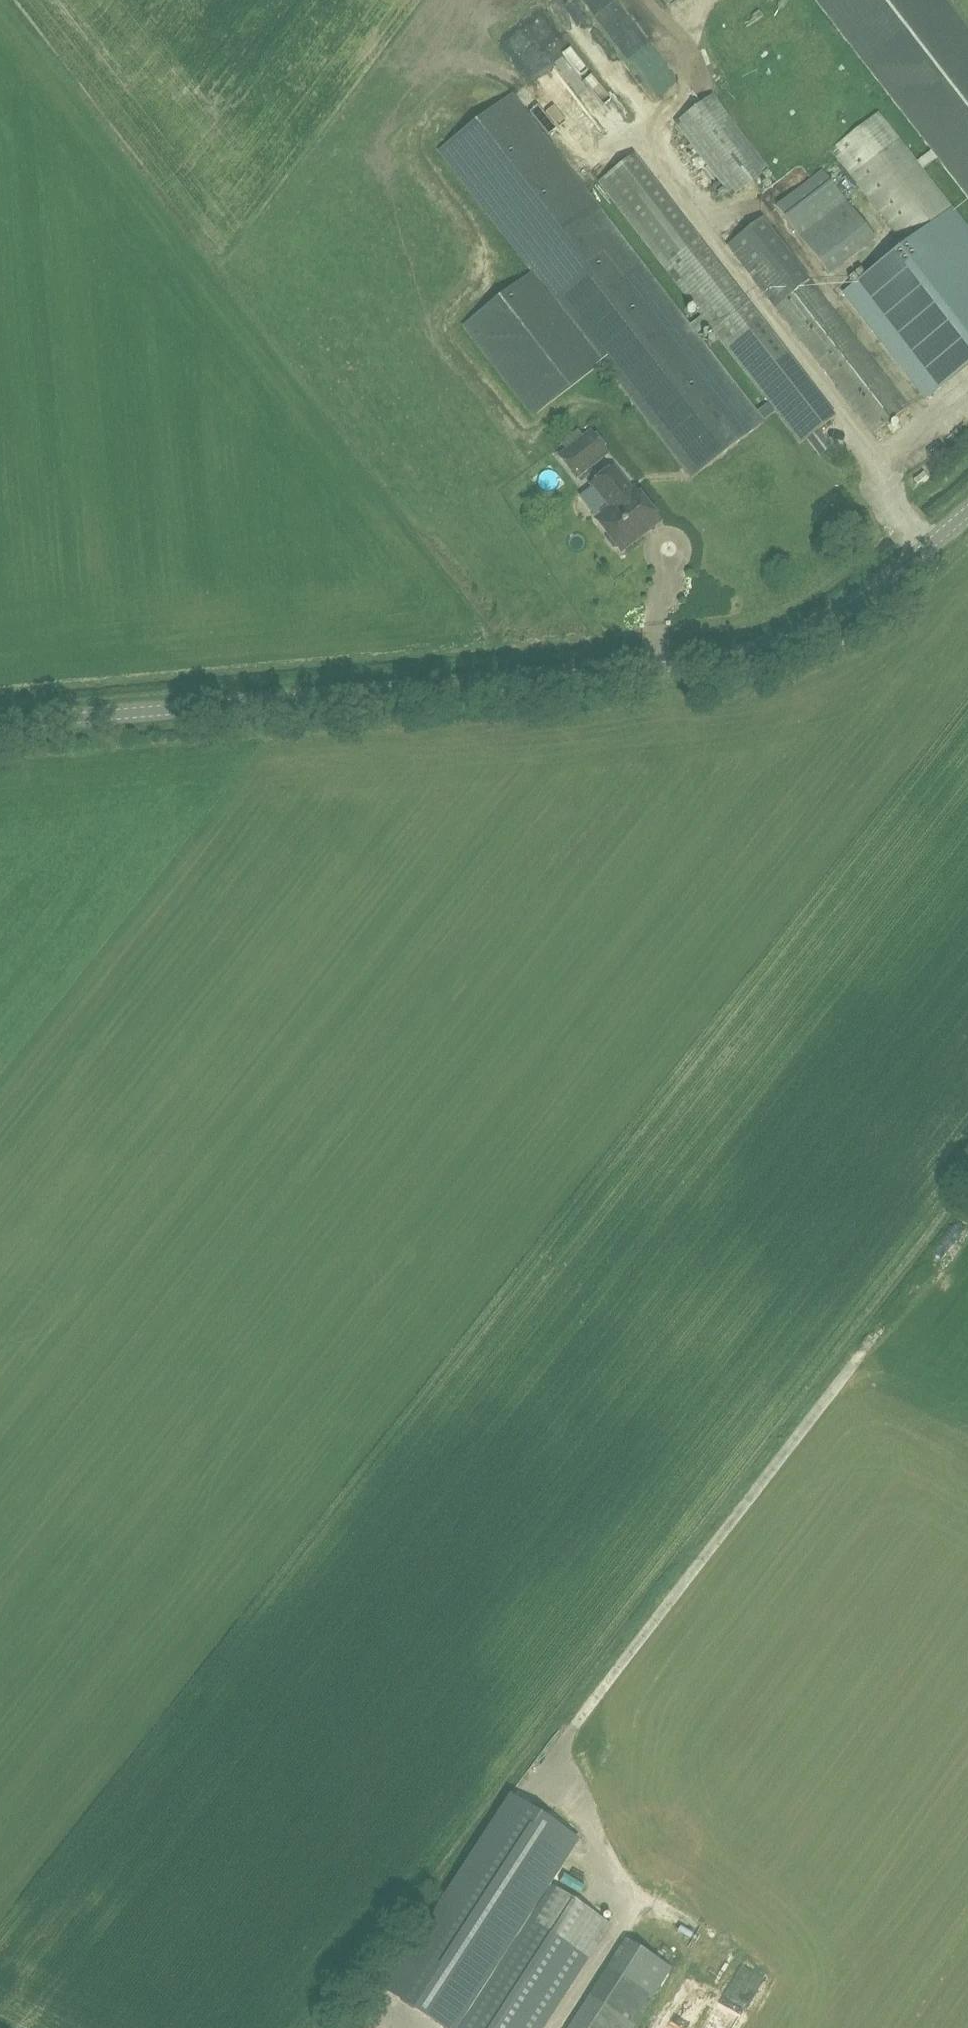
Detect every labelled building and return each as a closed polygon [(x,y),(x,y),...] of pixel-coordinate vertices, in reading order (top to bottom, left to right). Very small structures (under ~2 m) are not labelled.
[(628,13),(642,5),(640,0),(621,0),(628,13)] [(900,239),(889,248),(892,253),(842,292),(926,400),(967,367),(967,229),(921,169),(937,156),(967,197),(967,30),(945,0),(815,0),(931,150),(916,162),(877,112),(829,148),(900,239)] [(800,443),(807,438),(820,455),(832,446),(819,429),(835,416),(634,155),(599,182),(702,316),(690,326),(511,95),(439,151),(532,272),(463,326),(533,417),(603,363),(692,478),(764,422),(763,421),(775,411),(800,443)] [(675,124),(731,196),(767,168),(711,96),(675,124)] [(829,275),(875,240),(822,171),(776,207),(829,275)] [(906,407),(761,218),(727,244),(873,433),(906,407)] [(560,456),(575,476),(606,453),(590,433),(560,456)] [(610,508),(596,519),(609,536),(607,539),(613,547),(617,546),(620,550),(658,521),(634,489),(631,491),(613,467),(592,484),(610,508)] [(608,1924),(539,1879),(568,1834),(541,1817),(547,1809),(539,1804),(533,1812),(508,1796),(384,1990),(444,2027),(541,2027),(587,1955),(588,1955),(608,1924)] [(563,2027),(624,2027),(663,1955),(615,1929),(563,2027)]
